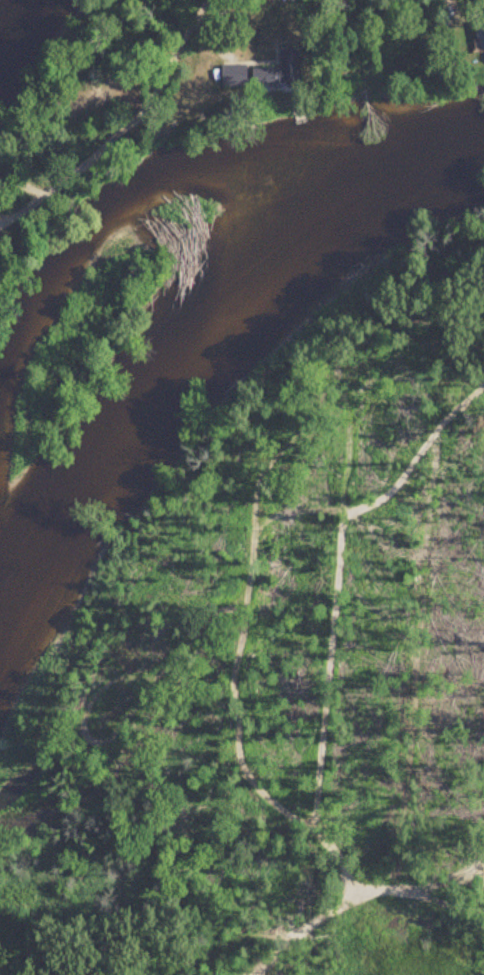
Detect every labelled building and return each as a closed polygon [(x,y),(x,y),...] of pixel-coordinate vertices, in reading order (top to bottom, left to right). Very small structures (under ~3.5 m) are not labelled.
[(476,34),(481,52),(483,51),(483,31),(476,34)] [(287,86),(286,68),(250,69),(251,87),(287,86)]
